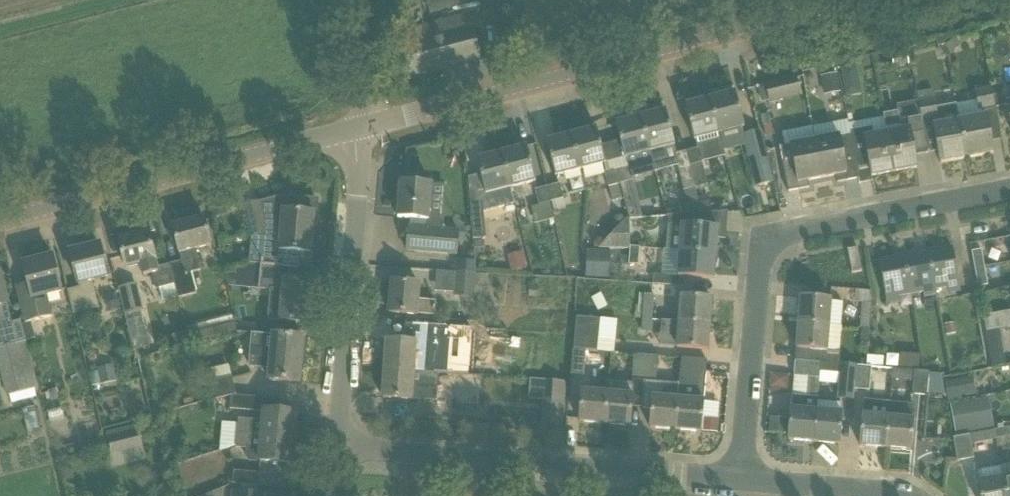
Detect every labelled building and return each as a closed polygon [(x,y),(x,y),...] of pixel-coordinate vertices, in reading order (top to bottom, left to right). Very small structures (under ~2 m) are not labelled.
[(481,59),(470,15),(416,29),(419,42),(398,48),(406,78),(481,59)] [(955,39),(945,46),(951,53),(960,46),(955,39)] [(907,55),(906,51),(891,54),(894,68),(909,65),(907,55)] [(855,83),(852,66),(850,66),(840,68),(843,85),(855,83)] [(838,74),(821,77),(824,96),(841,93),(838,74)] [(762,102),(770,100),(771,104),(800,96),(796,78),(767,86),(767,88),(759,90),(762,102)] [(992,87),(995,106),(1003,104),(1000,85),(992,87)] [(974,90),(978,112),(996,108),(995,106),(992,87),(974,90)] [(932,120),(941,164),(967,159),(960,121),(957,104),(937,108),(933,90),(916,93),(921,118),(922,121),(932,120)] [(711,100),(719,134),(744,127),(735,93),(734,93),(734,94),(711,100)] [(703,163),(702,161),(725,156),(719,134),(711,100),(687,106),(685,106),(694,140),(697,149),(686,152),(690,166),(703,163)] [(641,118),(650,152),(654,168),(655,172),(678,166),(685,191),(696,187),(690,166),(686,152),(676,155),(674,146),(666,111),(665,111),(665,112),(641,118)] [(884,119),(894,172),(917,168),(915,156),(918,152),(927,150),(921,122),(922,121),(921,118),(898,122),(896,113),(884,115),(884,119)] [(960,121),(967,159),(993,154),(986,116),(960,121)] [(655,172),(654,168),(650,152),(641,118),(617,124),(616,124),(627,168),(617,170),(620,184),(623,195),(635,191),(632,178),(655,172)] [(851,135),(856,163),(865,161),(869,164),(872,176),(870,176),(870,177),(894,172),(884,119),(872,122),(873,128),(851,132),(851,135)] [(780,147),(788,192),(810,188),(808,181),(822,179),(815,141),(812,127),(782,133),(785,147),(780,147)] [(580,170),(604,164),(597,129),(572,136),(580,170)] [(774,183),(760,131),(742,136),(756,188),(774,183)] [(815,141),(822,179),(836,176),(838,183),(859,179),(856,163),(851,135),(840,137),(839,137),(815,141)] [(554,177),(580,170),(572,136),(550,142),(548,142),(546,142),(554,177)] [(502,154),(511,188),(536,182),(527,147),(526,147),(526,148),(502,154)] [(511,188),(502,154),(480,160),(477,160),(486,195),(497,192),(500,208),(515,204),(511,188)] [(617,170),(606,173),(610,187),(620,184),(617,170)] [(428,229),(432,185),(401,182),(398,218),(410,219),(409,227),(428,229)] [(554,211),(566,208),(560,185),(548,188),(551,202),(552,202),(554,211)] [(536,191),(542,216),(552,213),(549,203),(551,202),(548,188),(536,191)] [(249,263),(261,265),(299,268),(301,253),(311,254),(311,252),(314,216),(315,216),(315,214),(314,214),(315,201),(316,201),(316,199),(284,197),(284,199),(275,201),(275,199),(243,208),(251,239),(251,238),(249,263)] [(712,213),(709,201),(699,204),(701,214),(710,213),(712,213)] [(642,218),(639,203),(626,206),(629,219),(642,218)] [(228,215),(225,204),(213,207),(216,218),(228,215)] [(485,238),(484,219),(483,204),(471,205),(473,239),(485,238)] [(710,215),(669,217),(669,224),(668,224),(666,250),(716,254),(718,231),(718,228),(717,228),(709,228),(710,215)] [(203,277),(201,270),(195,249),(211,245),(204,218),(172,227),(180,254),(180,253),(182,262),(169,265),(175,285),(179,299),(197,294),(194,284),(198,284),(197,278),(203,277)] [(459,232),(428,229),(409,227),(407,251),(457,255),(459,232)] [(169,265),(157,268),(155,261),(148,233),(119,241),(126,268),(141,265),(144,276),(152,274),(156,289),(175,285),(169,265)] [(475,249),(485,248),(484,240),(475,241),(475,249)] [(107,277),(100,246),(70,253),(79,288),(67,291),(73,314),(99,308),(92,281),(107,277)] [(630,247),(630,249),(631,249),(629,264),(639,265),(640,248),(630,247)] [(858,249),(848,251),(852,274),(862,272),(858,249)] [(928,251),(935,291),(947,288),(948,293),(960,290),(953,249),(929,253),(928,251)] [(586,278),(598,278),(599,250),(587,250),(586,278)] [(714,280),(716,254),(666,250),(663,250),(662,275),(658,275),(654,275),(653,285),(657,285),(679,287),(680,277),(714,280)] [(934,291),(935,291),(928,251),(927,252),(927,254),(905,258),(904,256),(911,295),(923,293),(924,297),(935,295),(934,291)] [(975,270),(984,268),(981,251),(972,252),(975,270)] [(527,268),(523,252),(508,256),(512,271),(527,268)] [(911,295),(904,256),(903,256),(903,258),(879,263),(887,304),(911,299),(910,296),(911,295)] [(61,292),(53,257),(23,265),(31,293),(19,296),(26,324),(23,325),(27,340),(36,338),(32,322),(52,317),(46,295),(61,292)] [(299,268),(261,265),(259,289),(271,290),(268,321),(305,324),(309,283),(279,280),(281,267),(299,269),(299,268)] [(978,287),(988,286),(984,268),(975,270),(978,287)] [(477,273),(457,272),(455,297),(475,298),(476,286),(488,287),(489,275),(477,274),(477,273)] [(0,275),(0,327),(12,324),(7,304),(0,275)] [(419,285),(392,282),(389,314),(417,316),(417,314),(435,316),(436,302),(418,300),(419,285)] [(143,311),(136,284),(120,288),(135,351),(150,348),(141,312),(143,311)] [(642,320),(652,320),(654,295),(645,294),(642,320)] [(710,325),(712,300),(681,297),(679,323),(710,325)] [(801,298),(798,323),(829,326),(842,327),(843,303),(831,302),(832,301),(801,298)] [(863,304),(861,329),(870,329),(872,304),(863,304)] [(150,316),(155,335),(173,330),(168,312),(150,316)] [(995,315),(984,317),(986,332),(998,330),(995,315)] [(574,350),(586,351),(598,352),(601,320),(577,318),(574,350)] [(641,332),(651,333),(652,320),(642,320),(641,332)] [(708,351),(710,325),(679,323),(677,348),(708,351)] [(829,326),(798,323),(795,361),(821,363),(840,365),(841,351),(827,350),(829,326)] [(946,336),(956,334),(954,324),(944,326),(946,336)] [(304,338),(273,335),(256,334),(252,333),(249,368),(270,370),(269,381),(300,384),(304,338)] [(457,371),(483,372),(485,335),(459,333),(457,371)] [(387,341),(385,370),(414,372),(414,371),(415,358),(430,359),(431,345),(416,344),(416,343),(387,341)] [(7,397),(10,396),(12,404),(37,397),(35,390),(39,389),(27,342),(0,348),(0,370),(7,397)] [(583,377),(586,351),(574,350),(571,375),(583,377)] [(644,382),(647,356),(634,354),(632,381),(634,381),(644,382)] [(900,354),(899,370),(919,372),(920,356),(900,354)] [(650,428),(676,431),(679,385),(657,382),(659,357),(647,356),(644,382),(642,409),(652,410),(650,428)] [(707,361),(687,359),(682,359),(679,385),(676,431),(701,433),(707,361)] [(795,361),(794,377),(819,379),(820,372),(821,363),(795,361)] [(857,366),(840,365),(821,363),(820,372),(840,374),(837,399),(854,400),(855,390),(857,366)] [(855,390),(870,391),(872,368),(857,366),(855,390)] [(117,381),(114,368),(98,372),(101,384),(117,381)] [(899,370),(893,369),(892,379),(914,380),(912,395),(927,397),(929,373),(919,372),(899,370)] [(439,373),(414,371),(414,372),(385,370),(383,399),(412,401),(412,400),(437,401),(439,373)] [(788,376),(771,375),(770,388),(787,390),(788,376)] [(231,396),(237,395),(231,377),(211,382),(216,401),(231,396)] [(789,441),(814,443),(817,412),(819,379),(794,377),(793,396),(792,410),(791,410),(789,441)] [(948,403),(962,400),(962,397),(958,380),(944,383),(948,403)] [(564,426),(567,383),(548,381),(545,424),(564,426)] [(630,427),(632,408),(634,384),(610,381),(610,383),(608,382),(605,425),(630,427)] [(579,422),(605,425),(608,382),(599,382),(598,393),(582,391),(579,422)] [(59,398),(57,389),(49,392),(51,400),(59,398)] [(261,398),(260,398),(237,395),(231,396),(230,409),(230,410),(259,413),(261,398)] [(886,449),(890,404),(866,402),(865,416),(863,416),(860,447),(886,449)] [(957,437),(976,433),(970,402),(951,405),(957,437)] [(914,420),(911,420),(912,406),(890,404),(886,449),(911,451),(914,420)] [(297,414),(263,411),(262,412),(262,421),(239,419),(236,446),(239,445),(239,435),(246,435),(295,440),(297,414)] [(842,414),(817,412),(814,443),(839,445),(842,414)] [(718,418),(704,417),(703,432),(718,433),(720,419),(718,418)] [(771,418),(770,418),(768,433),(787,435),(789,420),(784,419),(771,418)] [(135,425),(106,433),(111,455),(141,448),(135,425)] [(994,430),(996,440),(997,440),(1009,437),(1009,427),(994,430)] [(958,462),(974,459),(972,444),(996,440),(994,430),(953,438),(958,462)] [(261,463),(260,474),(260,475),(287,478),(289,465),(293,465),(295,440),(246,435),(239,435),(239,445),(236,446),(236,448),(247,449),(246,458),(250,462),(261,463)] [(1001,466),(1003,479),(1006,495),(1009,495),(1009,464),(1001,466)] [(258,473),(234,471),(233,484),(237,485),(257,486),(258,473)] [(1003,479),(978,484),(980,495),(1006,495),(1003,479)]
